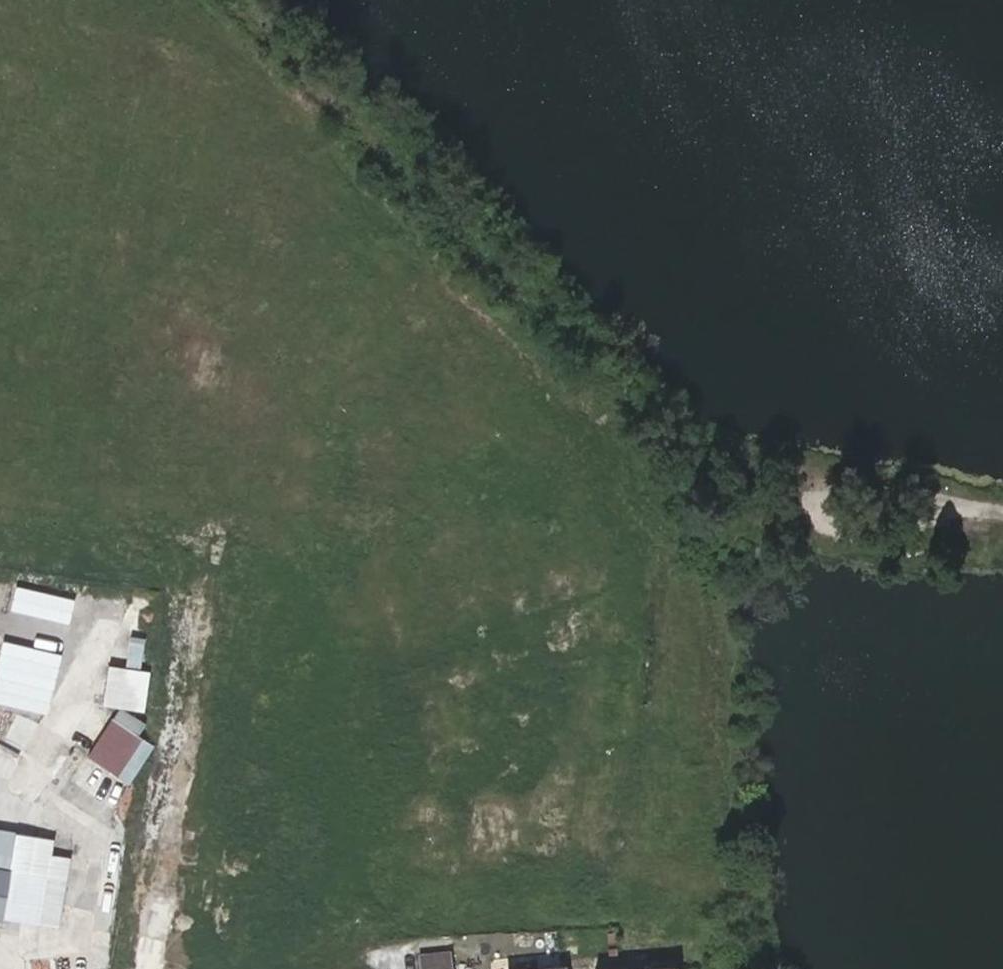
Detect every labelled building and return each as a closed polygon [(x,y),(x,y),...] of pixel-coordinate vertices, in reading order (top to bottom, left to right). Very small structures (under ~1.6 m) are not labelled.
[(149,707),(153,666),(111,661),(107,702),(149,707)] [(134,733),(111,719),(87,755),(110,771),(134,733)] [(10,873),(13,842),(0,840),(0,872),(10,873)] [(24,922),(29,874),(10,873),(0,872),(0,919),(24,922)] [(42,924),(47,876),(29,874),(24,922),(42,924)] [(423,951),(425,963),(454,960),(453,947),(423,951)]
